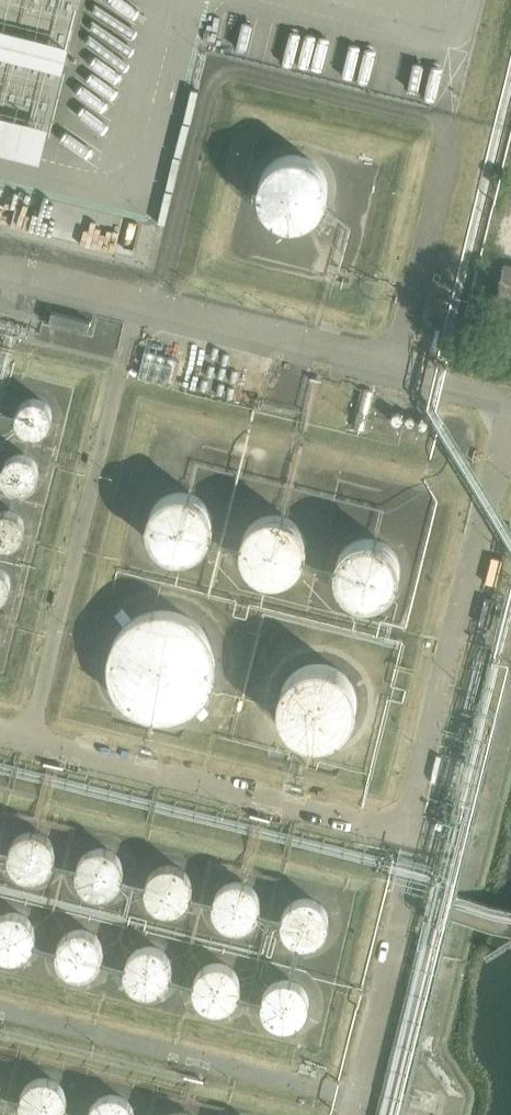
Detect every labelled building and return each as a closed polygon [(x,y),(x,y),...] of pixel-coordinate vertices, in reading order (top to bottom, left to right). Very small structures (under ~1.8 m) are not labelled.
[(330,213),(318,151),(259,163),(271,225),(330,213)] [(504,265),(487,334),(510,340),(510,266),(504,265)] [(52,311),(49,324),(88,333),(91,321),(52,311)] [(53,412),(52,407),(49,401),(46,398),(42,396),(36,395),(29,396),(24,400),(20,405),(18,411),(20,418),(23,424),(29,428),(34,429),(41,428),(47,425),(51,419),(53,412)] [(38,470),(36,463),(34,458),(31,456),(25,453),(19,452),(12,455),(7,458),(4,464),(3,470),(5,477),(9,482),(14,486),(22,487),(27,485),(30,484),(33,481),(37,475),(38,470)] [(213,518),(213,517),(212,511),(211,506),(207,499),(203,495),(199,491),(194,488),(188,486),(181,485),(174,486),(169,488),(165,490),(159,494),(156,498),(152,504),(150,510),(149,517),(150,524),(152,529),(154,533),(158,538),(162,543),(167,546),(172,547),(179,549),(185,548),(192,547),(198,544),(202,541),(207,536),(210,529),(212,524),(213,518)] [(24,524),(24,519),(20,513),(15,509),(9,507),(2,508),(0,509),(0,540),(6,541),(13,540),(18,537),(23,532),(24,525),(24,524)] [(307,542),(307,541),(306,534),(304,528),(301,523),(297,519),(292,514),(288,512),(282,510),(276,510),(270,510),(264,512),(259,514),(253,518),(249,523),(247,527),(244,533),(243,540),(244,546),(246,553),(248,559),(253,564),(258,568),(262,570),(269,572),(274,573),(279,573),(286,571),(292,568),(296,565),(301,560),(304,555),(306,548),(307,542)] [(400,565),(399,557),(397,552),(395,548),(391,543),(387,539),(382,536),(378,534),(370,533),(362,533),(358,534),(352,537),(347,541),(343,545),(340,551),(337,557),(336,563),(337,570),(338,575),(341,581),(344,585),(350,590),(355,593),(366,596),(372,596),(380,594),(386,591),(390,587),(394,582),(397,577),(399,571),(400,565)] [(9,579),(8,573),(5,568),(0,563),(0,594),(3,592),(8,586),(9,579)] [(492,627),(498,601),(485,598),(479,624),(492,627)] [(215,659),(215,658),(214,647),(212,638),(207,629),(200,620),(192,613),(182,608),(172,605),(166,604),(158,604),(150,605),(139,608),(131,613),(122,621),(115,629),(111,638),(108,649),(107,659),(108,670),(112,681),(118,691),(124,698),(133,704),(142,708),(151,711),(163,712),(173,711),(183,707),(191,703),(199,697),(204,691),(210,681),(214,670),(215,659)] [(351,712),(350,705),(348,698),(345,692),(342,688),(336,682),(329,679),(319,677),(311,677),(305,678),(298,681),(293,685),(288,690),(285,696),(282,703),(281,710),(282,718),(283,724),(286,730),(291,736),(296,740),(302,744),(307,745),(315,747),(322,746),(329,744),(335,741),(340,737),(345,732),(348,725),(350,719),(351,712)] [(55,851),(55,850),(53,841),(49,834),(42,829),(34,826),(29,826),(25,827),(21,829),(17,831),(13,835),(11,839),(9,844),(8,849),(8,854),(9,858),(13,865),(17,869),(21,871),(29,873),(38,872),(46,868),(50,864),(52,860),(54,856),(55,851)] [(124,867),(124,866),(123,862),(122,857),(117,850),(113,846),(110,844),(105,843),(100,842),(95,843),(91,844),(83,850),(81,853),(78,857),(77,862),(77,866),(78,874),(80,878),(83,882),(87,886),(91,888),(98,890),(102,890),(107,889),(112,887),(115,884),(119,880),(121,877),(123,872),(124,867)] [(191,882),(191,881),(190,873),(188,869),(184,864),(180,861),(176,859),(167,857),(159,859),(151,864),(149,867),(146,872),(145,876),(144,881),(146,890),(150,897),(154,901),(158,903),(167,905),(172,904),(178,903),(184,899),(189,891),(191,887),(191,882)] [(260,901),(260,899),(260,894),(258,891),(256,886),(254,883),(251,880),(246,877),(239,876),(234,876),(230,877),(225,879),(222,881),(218,885),(215,890),(214,894),(213,898),(214,906),(216,911),(218,914),(223,918),(226,920),(234,923),(239,923),(243,922),(247,920),(251,918),(254,916),(257,910),(259,906),(260,901)] [(328,917),(328,916),(326,908),(322,901),(319,898),(315,895),(310,893),(305,893),(301,893),(296,894),(288,899),(283,907),(281,911),(281,916),(282,925),(286,932),(291,936),(294,938),(303,940),(307,940),(312,939),(315,937),(320,934),(323,931),(326,926),(328,917)] [(35,931),(33,922),(29,915),(25,911),(21,909),(12,907),(7,907),(1,909),(0,910),(0,951),(1,952),(6,954),(10,954),(19,953),(27,948),(32,941),(34,937),(35,932),(35,931)] [(104,949),(104,948),(103,944),(102,939),(97,932),(91,927),(82,924),(77,924),(73,925),(69,927),(65,929),(62,933),(59,938),(57,943),(56,947),(58,956),(60,960),(63,964),(69,969),(78,971),(87,970),(95,966),(99,962),(101,959),(103,954),(104,949)] [(170,965),(170,964),(169,956),(167,952),(164,948),(161,945),(156,942),(152,941),(147,940),(142,941),(137,942),(130,948),(127,951),(125,956),(123,964),(125,973),(128,979),(135,985),(140,987),(145,988),(149,988),(154,987),(158,985),(161,982),(165,978),(168,974),(170,970),(170,965)] [(241,982),(241,981),(240,973),(238,969),(234,965),(228,960),(224,958),(219,958),(214,958),(209,959),(206,960),(201,964),(198,967),(196,972),(194,976),(194,981),(195,990),(200,997),(203,1000),(208,1003),(212,1004),(217,1005),(222,1004),(227,1003),(234,998),(239,991),(241,982)] [(311,999),(311,998),(309,991),(305,983),(302,980),(297,977),(288,975),(281,976),(276,977),(272,980),(268,984),(266,988),(263,996),(264,1001),(265,1006),(267,1010),(269,1014),(276,1019),(281,1021),(286,1022),(293,1021),(298,1019),(303,1016),(306,1013),(308,1009),(310,1003),(311,999)] [(58,1113),(58,1109),(57,1105),(52,1098),(49,1094),(44,1092),(40,1090),(35,1090),(30,1090),(25,1092),(21,1095),(17,1097),(15,1100),(13,1105),(11,1113),(11,1114),(58,1114),(58,1113)] [(122,1108),(116,1104),(110,1102),(104,1102),(96,1104),(92,1106),(88,1110),(85,1114),(127,1114),(122,1108)]
